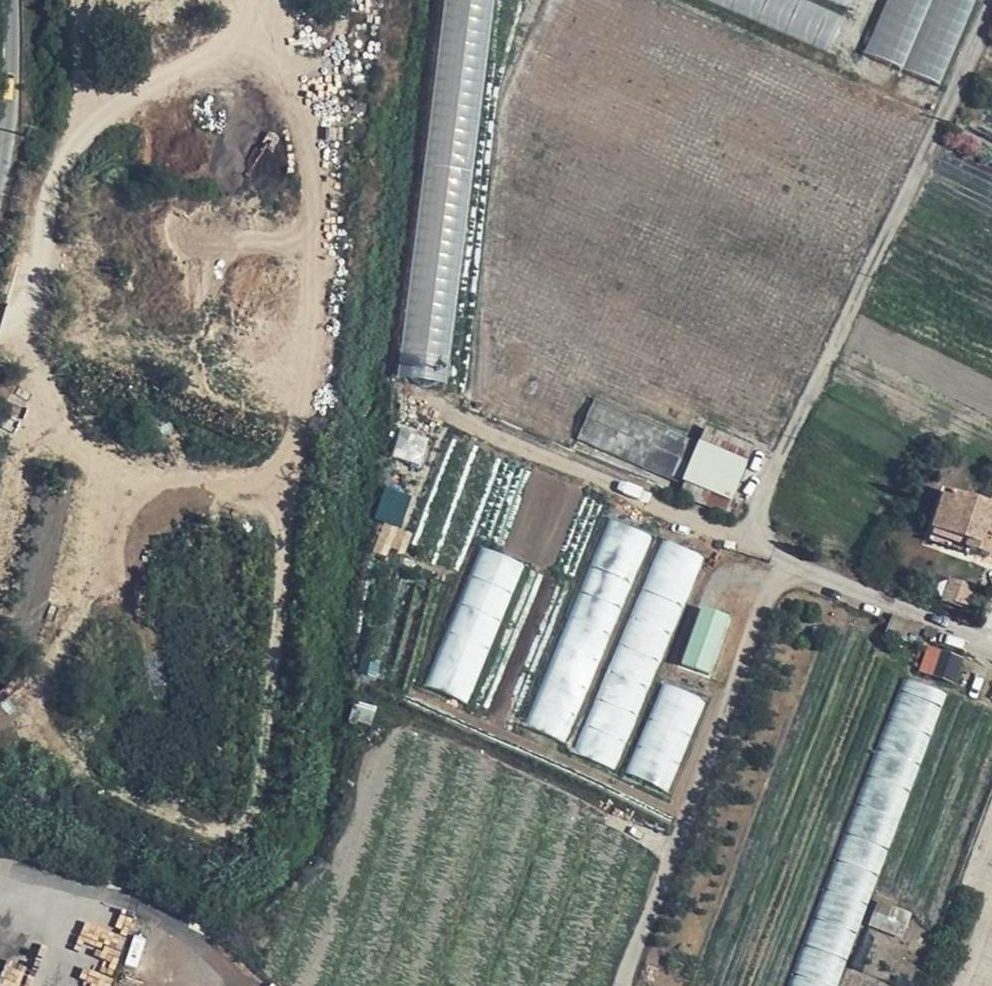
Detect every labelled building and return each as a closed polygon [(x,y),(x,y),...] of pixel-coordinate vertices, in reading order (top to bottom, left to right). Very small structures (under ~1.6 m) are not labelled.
[(494,0),(448,0),(402,377),(448,383),(494,0)] [(981,0),(893,0),(871,55),(948,85),(981,0)] [(577,440),(682,484),(698,442),(596,399),(577,440)] [(747,463),(698,442),(682,484),(729,503),(747,463)] [(947,494),(933,540),(991,557),(991,556),(991,508),(947,494)] [(614,518),(528,724),(570,741),(656,535),(614,518)] [(665,538),(576,750),(618,767),(707,556),(665,538)] [(953,578),(945,600),(969,609),(977,587),(953,578)] [(705,608),(685,664),(712,674),(732,617),(705,608)] [(945,651),(936,675),(957,683),(966,658),(945,651)] [(792,985),(838,985),(949,693),(908,678),(792,985)] [(882,900),(872,923),(903,936),(913,913),(882,900)]
